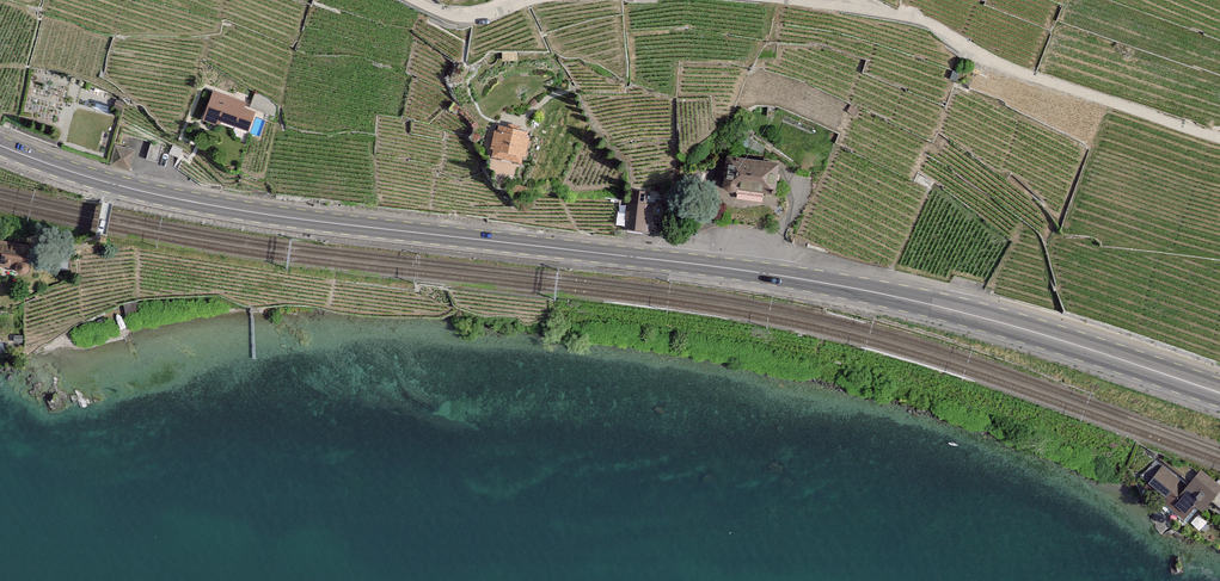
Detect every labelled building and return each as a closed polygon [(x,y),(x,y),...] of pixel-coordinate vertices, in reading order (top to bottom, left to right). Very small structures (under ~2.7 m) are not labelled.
[(214,89),(205,119),(250,133),(257,110),(246,107),(248,100),(214,89)] [(529,127),(497,120),(489,155),(521,162),(529,127)] [(781,165),(725,157),(720,190),(776,197),(781,165)] [(654,201),(623,198),(620,231),(651,233),(654,201)] [(27,268),(30,247),(0,242),(0,263),(27,268)] [(1162,465),(1144,488),(1184,520),(1196,508),(1203,512),(1219,491),(1219,486),(1201,471),(1185,488),(1162,465)]
